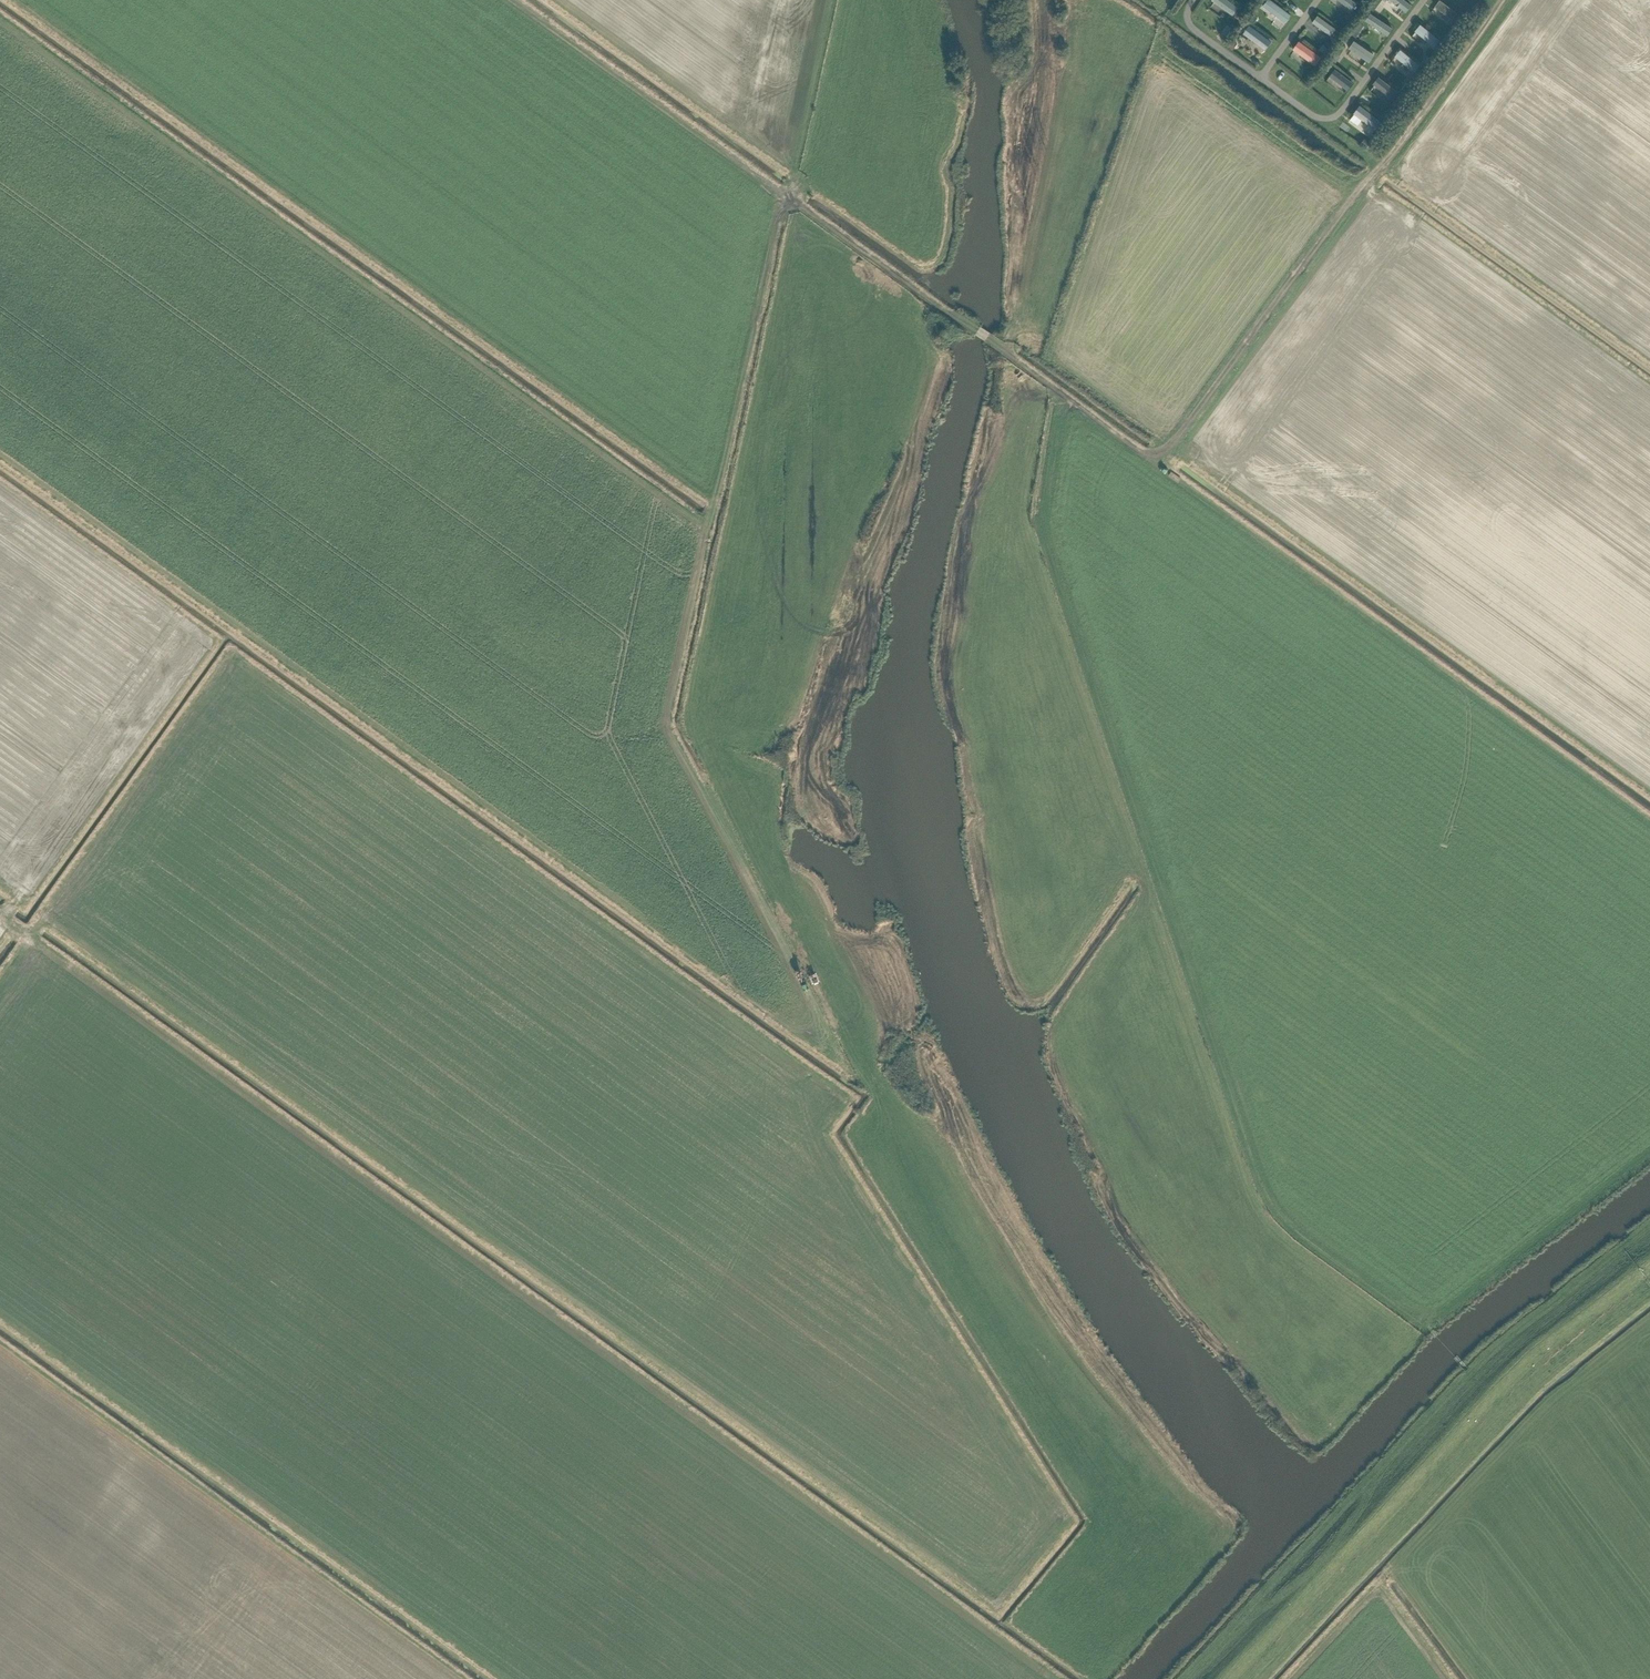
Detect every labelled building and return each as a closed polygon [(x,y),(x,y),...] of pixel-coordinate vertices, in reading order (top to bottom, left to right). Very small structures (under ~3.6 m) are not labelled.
[(1231,15),(1237,7),(1228,0),(1212,0),(1231,15)] [(1263,6),(1284,21),(1289,13),(1271,0),(1267,0),(1263,6)] [(1352,11),(1358,4),(1353,0),(1337,0),(1352,11)] [(1407,13),(1412,5),(1406,0),(1390,0),(1407,13)] [(1435,7),(1452,20),(1458,13),(1440,0),(1435,7)] [(1240,9),(1236,14),(1241,18),(1245,13),(1240,9)] [(1371,13),(1365,21),(1386,37),(1392,29),(1371,13)] [(1316,14),(1310,22),(1331,37),(1337,29),(1316,14)] [(1420,23),(1414,31),(1435,47),(1441,39),(1420,23)] [(1249,25),(1243,33),(1264,48),(1270,40),(1249,25)] [(1355,40),(1349,47),(1370,63),(1376,55),(1355,40)] [(1299,41),(1294,49),(1315,64),(1320,56),(1299,41)] [(1400,49),(1394,57),(1415,73),(1421,65),(1400,49)] [(1335,69),(1329,76),(1347,91),(1353,83),(1335,69)] [(1378,77),(1372,84),(1393,100),(1399,92),(1378,77)] [(1360,106),(1354,114),(1375,130),(1381,122),(1360,106)]
